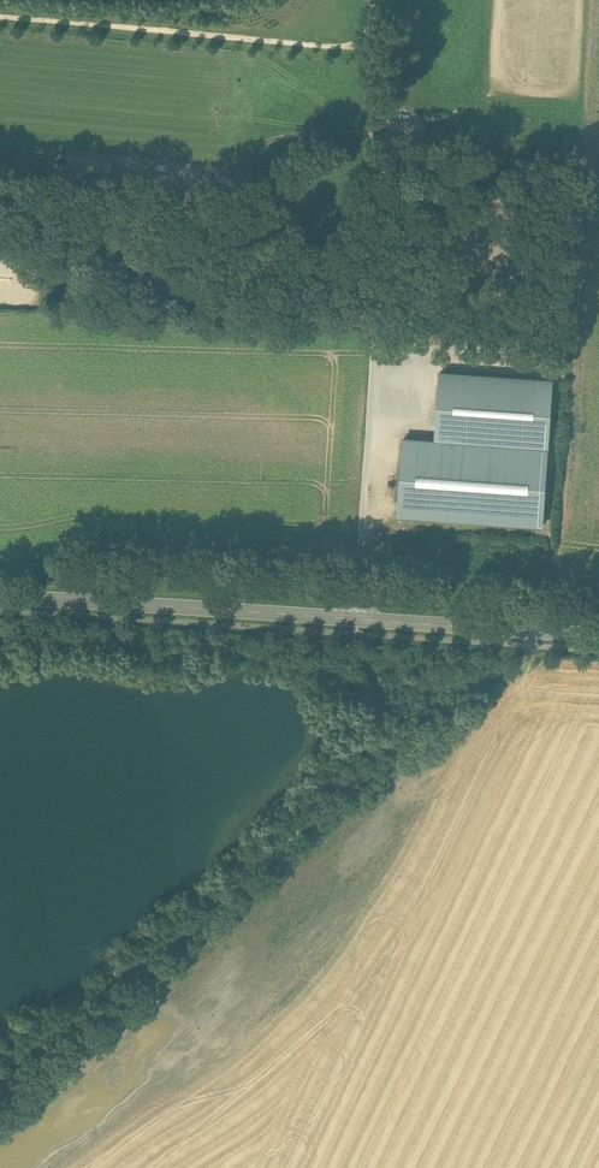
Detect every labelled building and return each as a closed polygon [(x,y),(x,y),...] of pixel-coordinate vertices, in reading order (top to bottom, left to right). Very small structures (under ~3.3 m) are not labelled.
[(445,368),(440,441),(547,447),(552,374),(445,368)] [(440,441),(404,438),(398,515),(543,525),(547,447),(440,441)]
